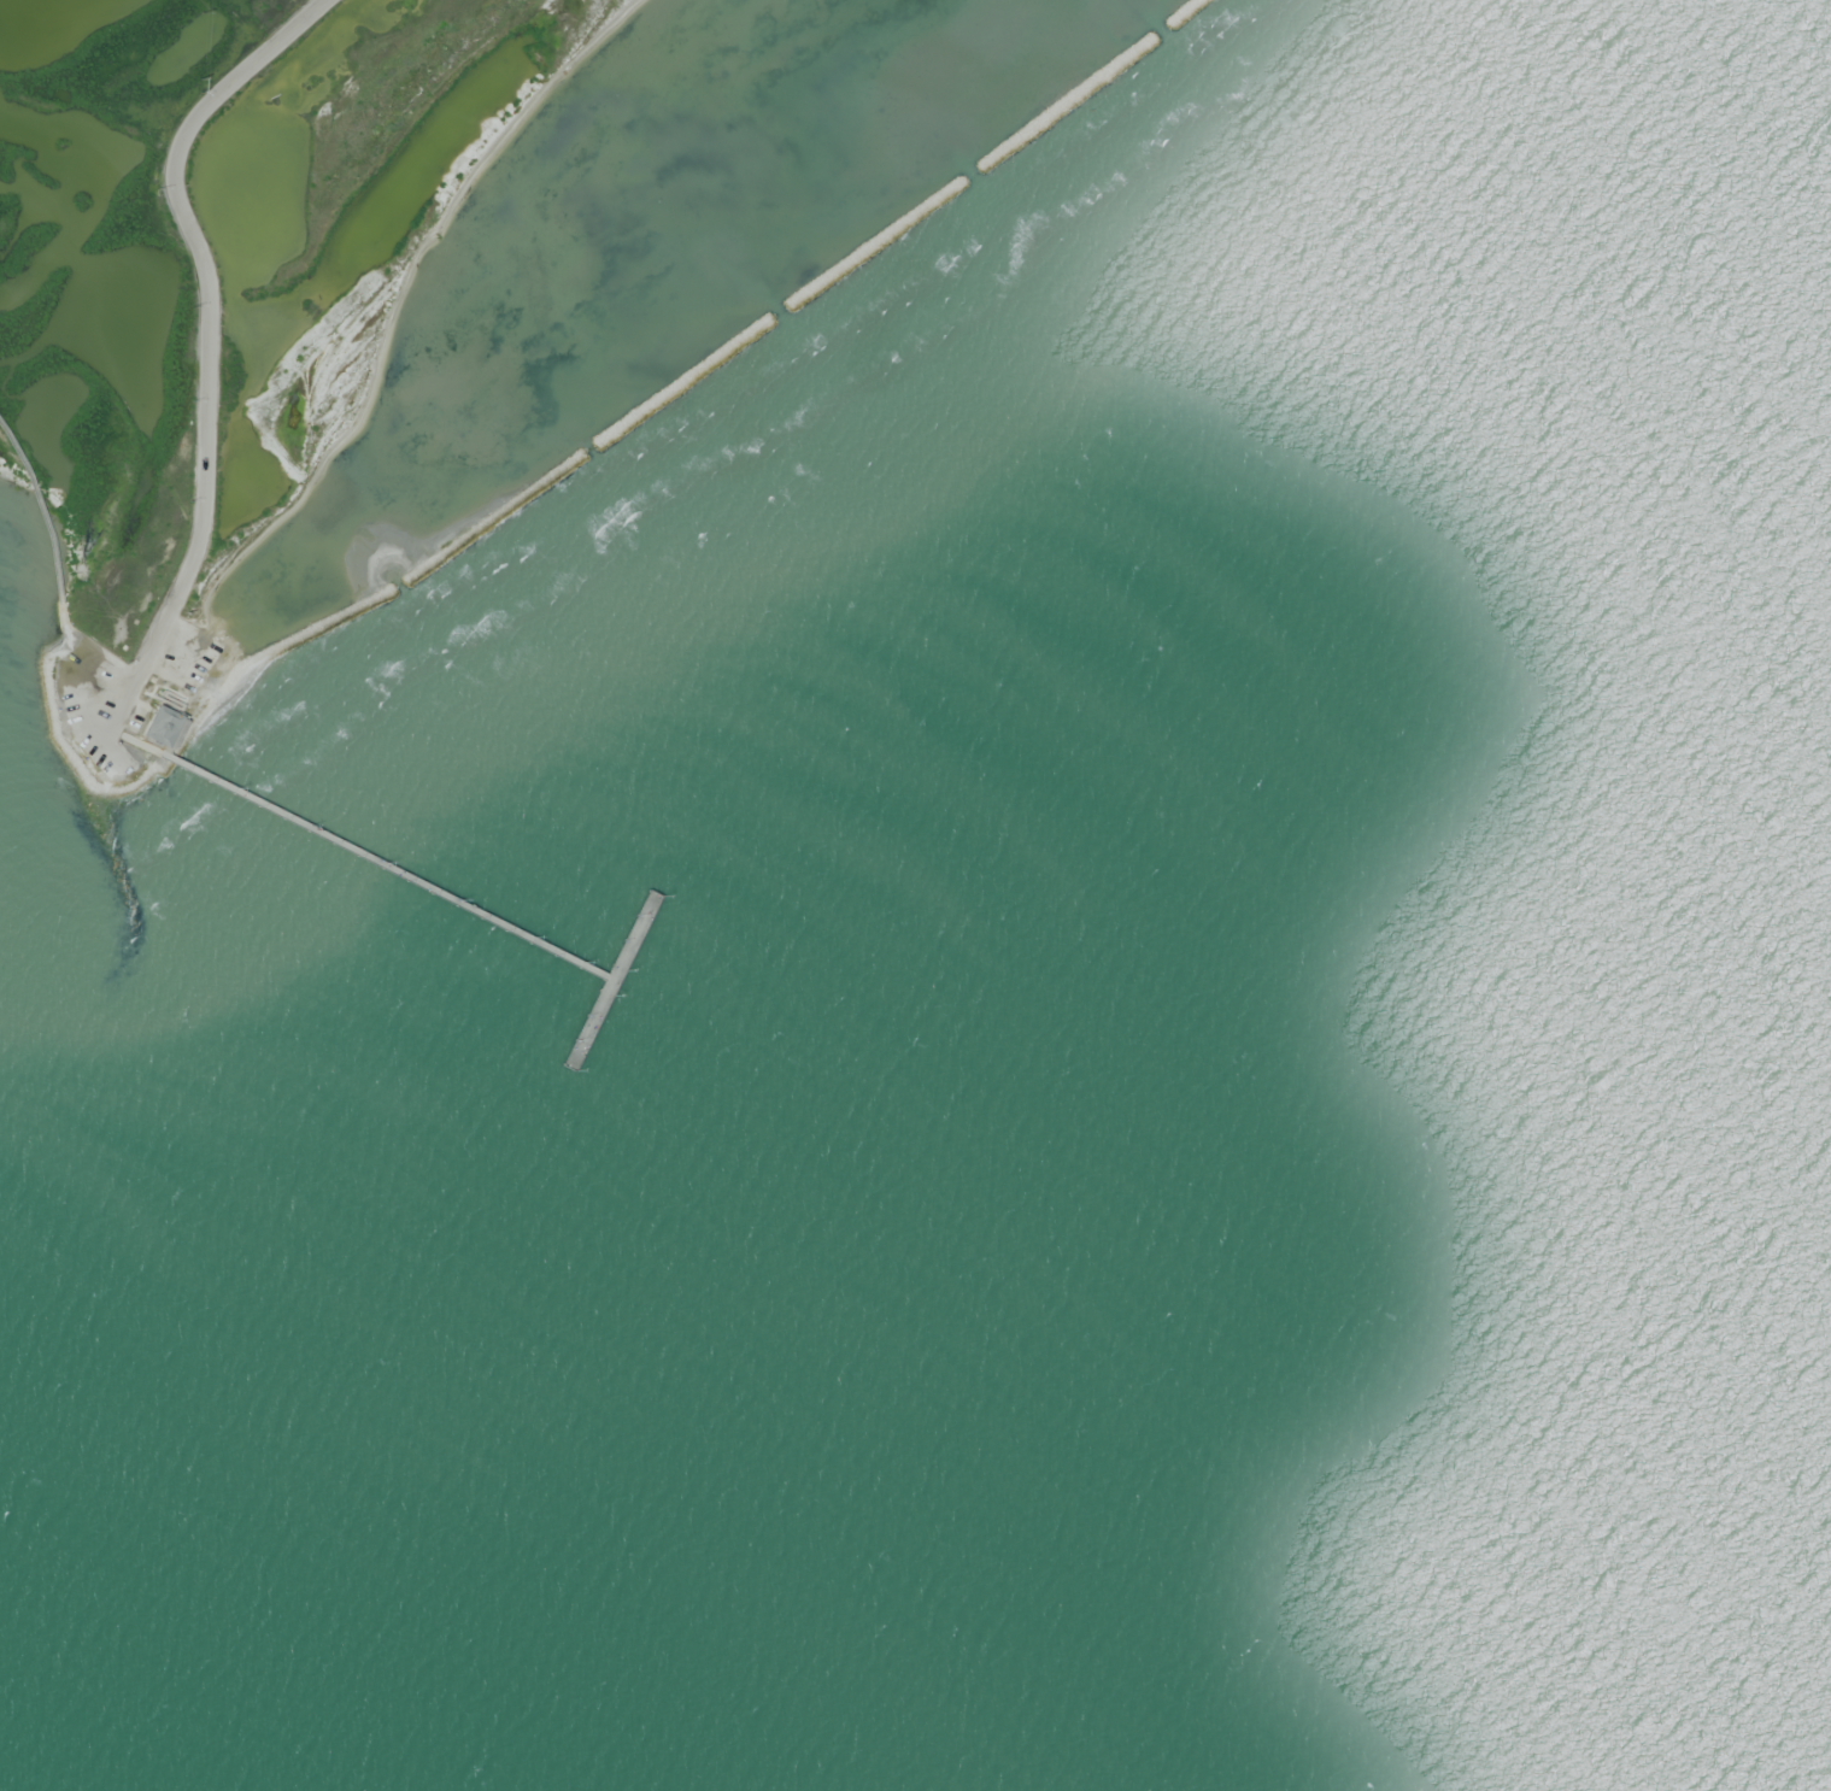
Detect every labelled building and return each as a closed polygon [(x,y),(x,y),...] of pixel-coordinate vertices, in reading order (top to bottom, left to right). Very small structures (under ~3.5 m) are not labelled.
[(154,703),(178,715),(163,747),(139,735),(154,703)]
